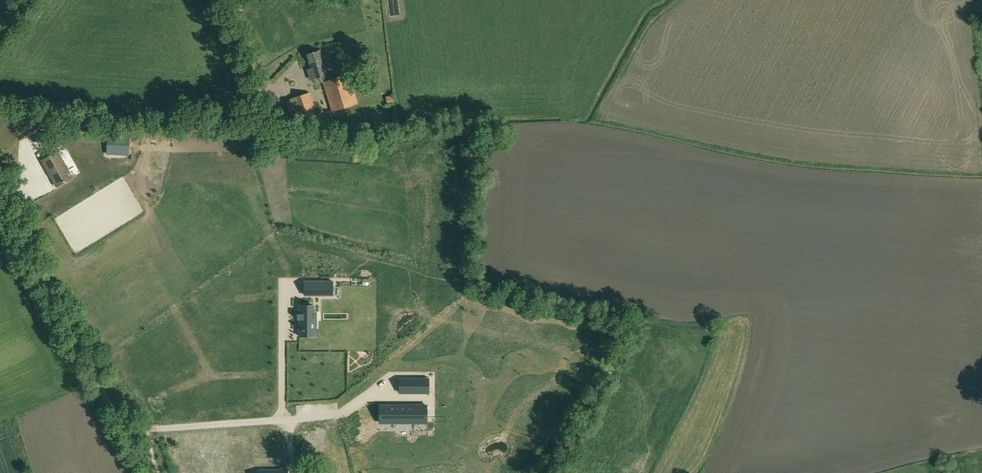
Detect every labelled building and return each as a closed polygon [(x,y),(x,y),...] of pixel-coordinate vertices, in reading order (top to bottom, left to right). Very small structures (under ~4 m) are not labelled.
[(307,70),(310,79),(327,73),(322,58),(324,58),(321,49),(306,54),(311,68),(307,70)] [(356,103),(347,74),(323,81),(333,110),(356,103)] [(292,98),(299,117),(316,111),(309,92),(292,98)] [(49,152),(60,146),(53,132),(52,133),(49,128),(39,134),(42,139),(49,152)] [(107,138),(107,154),(121,154),(129,155),(130,139),(129,139),(118,139),(107,138)] [(57,151),(42,160),(57,186),(72,177),(57,151)] [(305,281),(305,295),(314,295),(333,295),(333,281),(314,281),(305,281)] [(298,314),(298,319),(299,319),(299,329),(302,329),(302,331),(305,331),(305,329),(312,329),(312,321),(316,321),(316,312),(314,312),(314,305),(299,305),(299,314),(298,314)] [(400,379),(400,393),(409,393),(429,393),(429,379),(409,379),(400,379)] [(386,405),(386,423),(415,423),(415,417),(427,417),(427,405),(386,405)]
